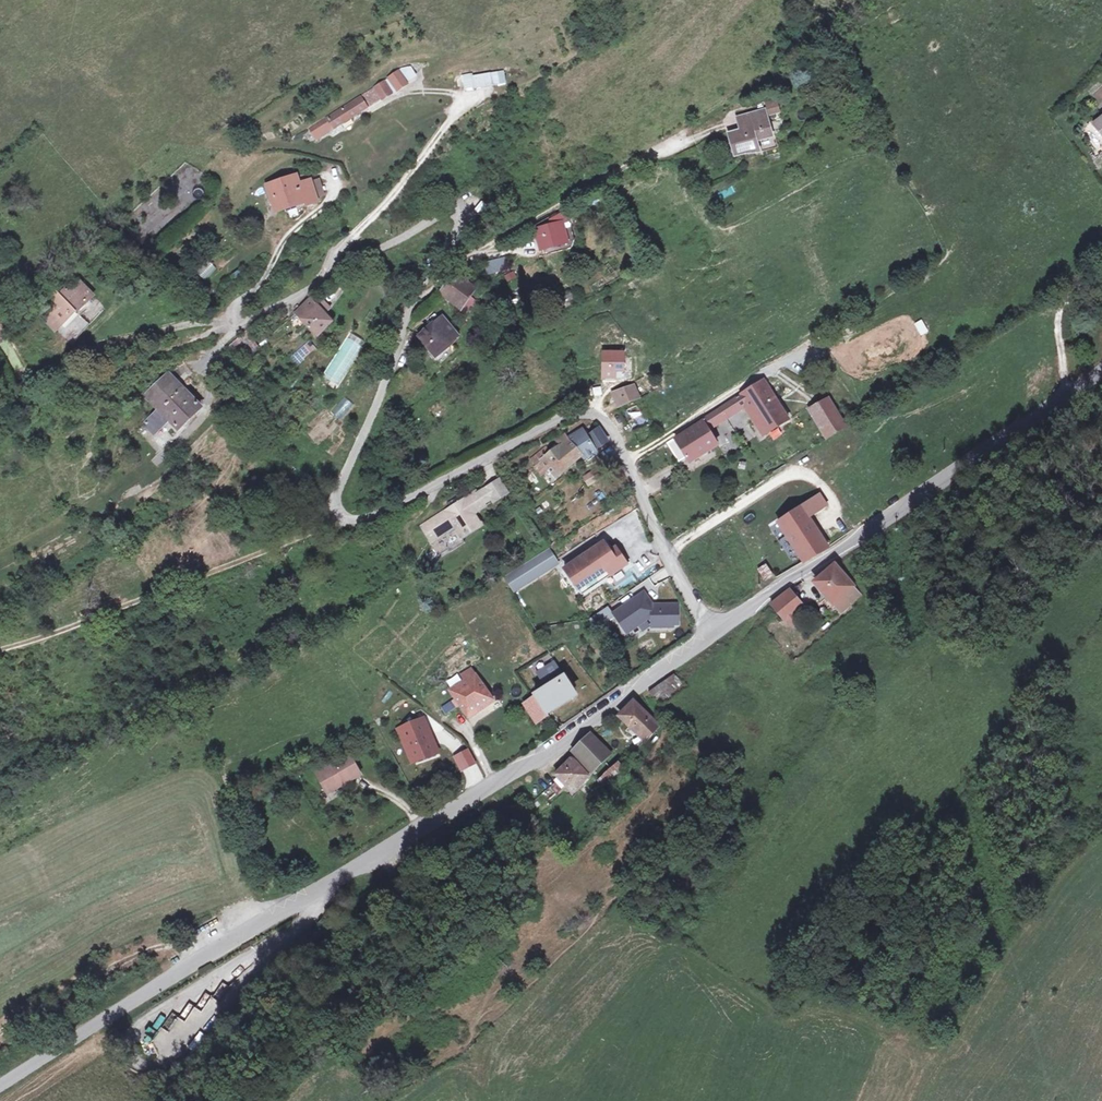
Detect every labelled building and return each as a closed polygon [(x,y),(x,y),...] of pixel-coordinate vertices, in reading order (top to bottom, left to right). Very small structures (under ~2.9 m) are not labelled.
[(463,92),(506,83),(503,69),(460,77),(463,92)] [(389,76),(396,88),(406,82),(398,71),(389,76)] [(359,97),(364,104),(378,95),(380,99),(390,92),(383,79),(358,94),(359,97)] [(1101,112),(1101,94),(1093,101),(1101,112)] [(364,104),(359,97),(309,130),(317,140),(366,107),(364,104)] [(767,115),(779,114),(778,100),(766,102),(767,115)] [(758,145),(772,141),(764,115),(736,122),(740,136),(728,139),(734,161),(758,157),(755,146),(758,145)] [(1092,132),(1101,144),(1101,125),(1092,132)] [(772,141),(758,145),(762,156),(777,152),(774,140),(772,141)] [(304,198),(306,202),(317,198),(315,194),(310,180),(310,177),(299,181),(296,173),(266,183),(274,209),(284,205),(304,198)] [(320,177),(310,180),(315,194),(325,191),(320,177)] [(732,186),(721,190),(724,198),(735,193),(732,186)] [(286,209),(306,202),(304,198),(284,205),(286,209)] [(542,232),(547,247),(564,241),(558,226),(542,232)] [(513,270),(503,275),(506,282),(517,278),(513,270)] [(585,277),(578,283),(583,290),(591,284),(585,277)] [(60,289),(42,305),(59,323),(73,310),(76,313),(93,296),(77,279),(63,292),(60,289)] [(451,281),(438,300),(459,315),(473,297),(451,281)] [(293,318),(315,342),(332,326),(325,319),(330,315),(331,313),(324,305),(322,306),(317,311),(310,303),(293,318)] [(42,305),(36,310),(55,331),(61,325),(59,323),(42,305)] [(76,314),(64,328),(67,332),(65,339),(75,341),(88,325),(76,314)] [(439,326),(432,332),(448,350),(455,344),(439,326)] [(448,350),(432,332),(431,331),(415,345),(436,372),(454,357),(448,350)] [(223,352),(234,367),(251,353),(241,339),(223,352)] [(603,352),(603,378),(615,378),(615,371),(624,371),(624,352),(603,352)] [(305,353),(285,369),(289,374),(309,358),(305,353)] [(201,409),(168,373),(147,393),(162,410),(145,427),(154,436),(169,420),(179,431),(201,409)] [(739,395),(745,405),(764,434),(789,418),(763,379),(739,395)] [(615,395),(620,407),(639,400),(633,387),(615,395)] [(745,405),(739,395),(699,420),(701,422),(705,429),(714,423),(715,425),(745,405)] [(339,419),(353,407),(346,398),(331,410),(339,419)] [(827,401),(808,412),(825,441),(844,430),(827,401)] [(631,410),(632,412),(626,414),(629,423),(645,418),(642,407),(631,410)] [(327,416),(321,428),(332,433),(338,421),(327,416)] [(674,438),(666,443),(680,464),(688,459),(690,463),(716,446),(705,429),(701,422),(675,439),(674,438)] [(557,473),(582,453),(585,455),(598,450),(596,446),(589,434),(584,426),(570,436),(571,438),(569,440),(561,446),(560,445),(551,451),(546,446),(532,456),(537,463),(544,457),(551,465),(557,473)] [(599,427),(589,434),(596,446),(608,441),(599,427)] [(561,446),(569,440),(565,434),(557,440),(560,445),(561,446)] [(537,463),(535,464),(542,472),(551,465),(544,457),(537,463)] [(588,488),(605,478),(600,469),(582,479),(588,488)] [(498,479),(484,489),(491,498),(493,501),(507,492),(498,479)] [(484,489),(477,494),(483,503),(491,498),(484,489)] [(453,511),(450,508),(420,528),(430,542),(442,534),(453,527),(460,537),(480,524),(473,513),(485,505),(483,503),(477,494),(475,491),(456,504),(459,507),(453,511)] [(800,506),(808,519),(826,507),(818,495),(800,506)] [(803,561),(826,546),(820,537),(808,519),(800,506),(777,522),(803,561)] [(449,544),(460,537),(453,527),(442,534),(449,544)] [(820,537),(826,546),(833,542),(827,532),(820,537)] [(625,562),(614,546),(608,549),(602,540),(563,567),(580,592),(625,562)] [(505,578),(511,588),(514,593),(546,572),(546,571),(543,567),(554,560),(553,558),(555,557),(550,549),(505,578)] [(554,560),(543,567),(546,571),(557,564),(554,560)] [(764,581),(772,576),(765,564),(757,569),(764,581)] [(813,583),(841,615),(862,598),(834,565),(813,583)] [(610,577),(615,585),(625,579),(620,571),(610,577)] [(787,623),(791,628),(800,622),(796,616),(803,611),(788,590),(771,603),(786,624),(787,623)] [(653,606),(645,594),(615,614),(628,633),(649,619),(653,619),(653,627),(674,627),(674,625),(679,625),(679,606),(653,606)] [(613,616),(608,608),(591,620),(596,628),(613,616)] [(555,660),(535,670),(542,684),(562,674),(555,660)] [(456,702),(443,710),(447,716),(460,708),(465,716),(491,700),(472,670),(461,677),(466,684),(450,693),(456,702)] [(546,711),(573,693),(563,678),(536,696),(546,711)] [(687,695),(673,682),(648,700),(662,714),(687,695)] [(533,696),(522,704),(536,724),(547,716),(533,696)] [(658,736),(631,709),(617,722),(646,749),(658,736)] [(414,763),(430,756),(437,753),(422,719),(399,729),(414,763)] [(592,735),(587,740),(575,751),(594,772),(611,756),(592,735)] [(317,772),(326,788),(343,779),(345,783),(360,776),(348,755),(317,772)] [(551,784),(568,802),(585,784),(568,767),(551,784)] [(613,772),(595,791),(599,797),(619,777),(613,772)] [(343,779),(326,788),(328,793),(345,783),(343,779)] [(303,945),(306,949),(317,941),(314,937),(303,945)] [(205,1006),(212,996),(207,992),(199,1002),(205,1006)] [(187,1020),(196,1007),(189,1002),(180,1015),(187,1020)] [(199,1031),(189,1047),(196,1051),(206,1035),(199,1031)]
